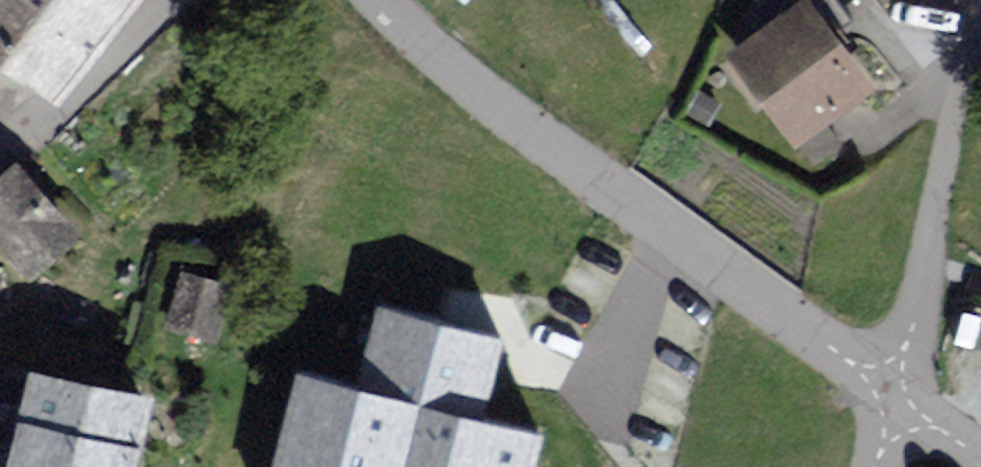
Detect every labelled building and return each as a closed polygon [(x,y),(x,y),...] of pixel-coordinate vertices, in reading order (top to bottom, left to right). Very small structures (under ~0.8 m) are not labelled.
[(47,96),(119,0),(0,0),(0,61),(47,96)] [(819,1),(739,58),(803,152),(886,98),(819,1)] [(14,98),(0,89),(0,120),(14,98)] [(26,175),(0,199),(0,281),(15,268),(34,288),(86,241),(26,175)] [(188,281),(177,319),(211,329),(221,291),(188,281)] [(295,361),(271,466),(534,466),(544,424),(486,411),(506,325),(377,297),(359,376),(295,361)] [(44,380),(25,466),(149,466),(163,407),(44,380)]
